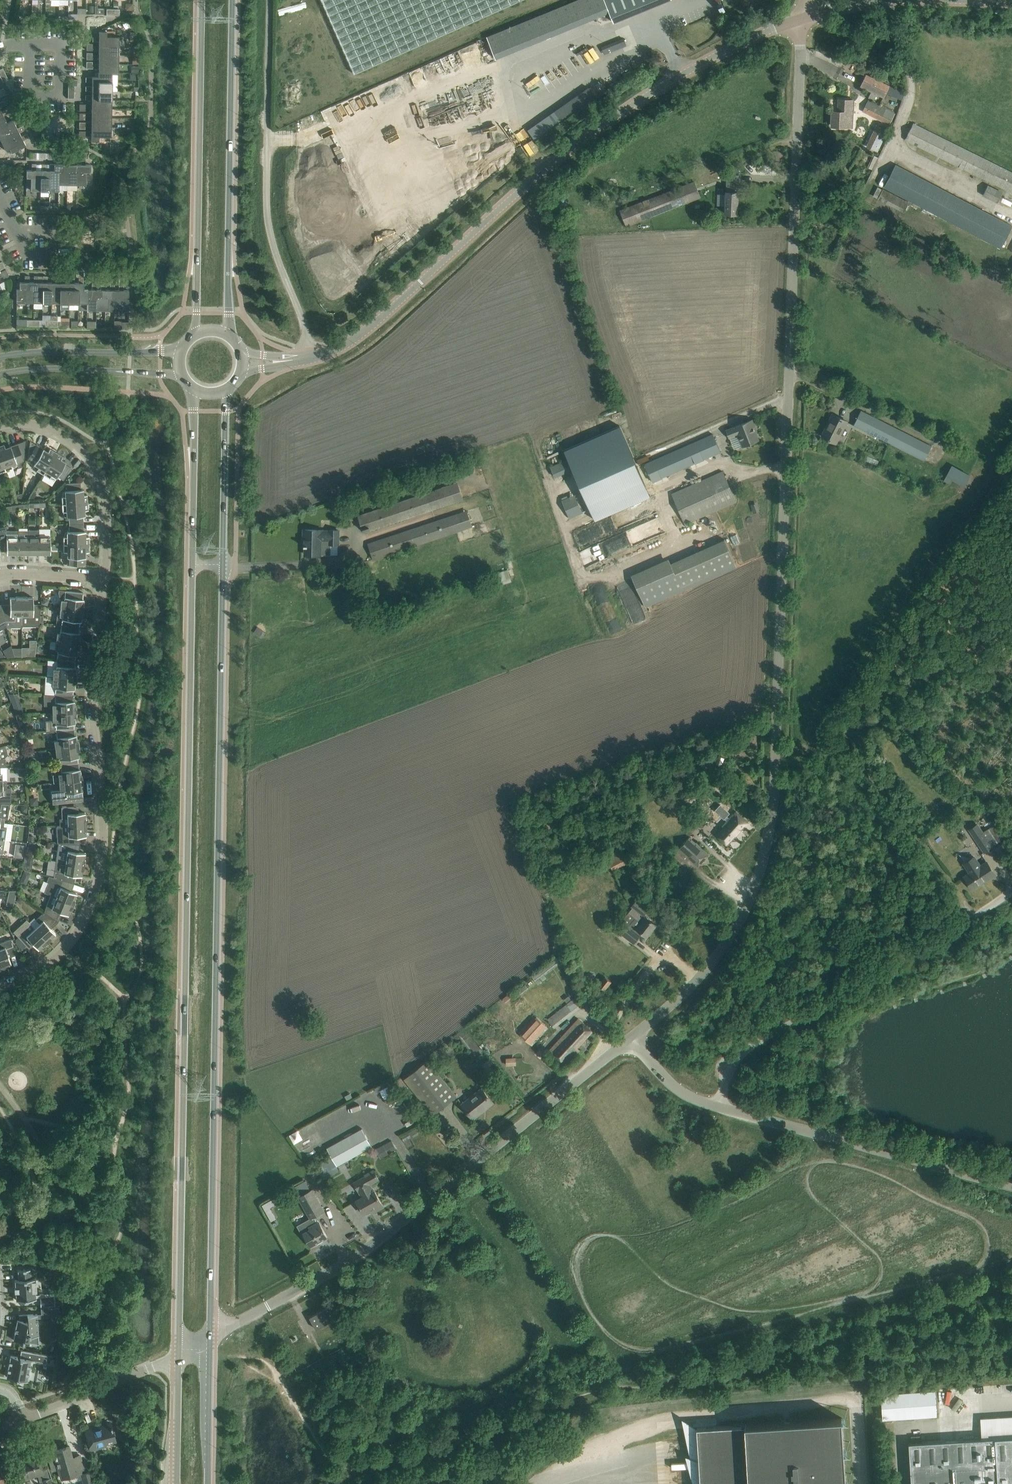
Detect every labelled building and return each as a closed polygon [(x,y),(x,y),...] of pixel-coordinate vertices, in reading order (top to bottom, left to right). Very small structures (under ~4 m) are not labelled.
[(355,73),(521,0),(323,0),(355,73)] [(610,12),(614,22),(669,0),(605,0),(610,12)] [(99,31),(99,37),(92,37),(92,41),(99,41),(106,41),(106,46),(119,46),(119,36),(106,36),(106,32),(99,31)] [(621,33),(609,38),(612,46),(624,41),(621,33)] [(92,46),(92,43),(86,43),(86,50),(99,50),(105,50),(105,55),(119,55),(119,46),(106,46),(106,41),(99,41),(99,46),(92,46)] [(92,55),(92,52),(86,52),(86,59),(98,59),(105,59),(105,64),(119,64),(119,55),(105,55),(105,50),(99,50),(99,55),(92,55)] [(92,61),(86,61),(86,68),(98,68),(98,73),(112,73),(118,73),(119,64),(105,64),(105,59),(98,59),(98,64),(92,64),(92,61)] [(417,88),(414,89),(409,71),(405,73),(413,97),(420,95),(417,88)] [(3,82),(4,81),(8,79),(5,73),(0,76),(0,77),(3,82)] [(92,77),(85,77),(85,81),(92,81),(92,86),(99,86),(99,82),(112,82),(112,73),(98,73),(98,76),(92,76),(92,77)] [(889,85),(866,74),(861,85),(884,96),(889,85)] [(92,86),(85,86),(85,90),(92,90),(92,95),(98,95),(99,91),(112,91),(112,82),(99,82),(99,86),(92,86)] [(591,85),(551,115),(558,125),(598,94),(591,85)] [(899,97),(901,90),(895,88),(892,95),(899,97)] [(85,95),(85,99),(92,99),(91,104),(98,104),(98,100),(112,100),(112,91),(99,91),(98,95),(92,95),(85,95)] [(10,102),(7,96),(2,98),(3,100),(0,102),(0,107),(10,102)] [(889,125),(895,113),(868,99),(862,111),(889,125)] [(79,111),(85,111),(85,108),(91,108),(91,113),(99,113),(99,108),(112,109),(112,100),(98,100),(98,104),(91,104),(79,104),(79,111)] [(833,111),(833,126),(852,127),(853,100),(845,100),(845,102),(839,102),(838,111),(833,111)] [(5,119),(4,115),(14,110),(11,104),(6,106),(7,108),(1,111),(0,108),(0,122),(5,119)] [(79,120),(85,120),(85,117),(91,117),(91,122),(98,122),(98,118),(111,118),(112,109),(99,108),(99,113),(91,113),(79,113),(79,120)] [(24,115),(27,121),(33,118),(30,112),(24,115)] [(7,123),(5,119),(0,122),(0,132),(9,127),(11,131),(17,128),(15,124),(21,121),(19,117),(13,120),(7,123)] [(79,129),(85,129),(85,126),(91,126),(91,131),(98,131),(98,127),(111,127),(111,118),(98,118),(98,122),(91,122),(79,122),(79,129)] [(31,129),(37,126),(34,120),(28,123),(31,129)] [(905,139),(1011,193),(1011,173),(913,123),(905,139)] [(11,131),(9,127),(0,132),(0,139),(1,141),(13,135),(15,140),(21,136),(19,132),(25,129),(23,125),(17,128),(11,131)] [(91,141),(98,141),(98,136),(111,136),(111,127),(98,127),(98,131),(91,131),(79,131),(79,138),(85,138),(85,135),(91,135),(91,141)] [(887,130),(881,127),(879,131),(882,132),(880,135),(884,137),(887,130)] [(6,150),(8,149),(10,153),(26,145),(23,140),(29,137),(27,133),(21,136),(15,140),(13,135),(1,141),(6,150)] [(529,154),(539,149),(533,139),(524,145),(529,154)] [(63,164),(62,164),(62,170),(58,170),(58,184),(59,184),(67,184),(67,171),(72,171),(72,165),(72,164),(67,164),(67,158),(70,158),(70,152),(63,152),(63,164)] [(72,164),(72,165),(72,171),(67,171),(67,184),(76,184),(76,171),(81,171),(81,165),(81,164),(76,164),(76,158),(79,158),(79,152),(72,152),(72,164)] [(81,164),(81,165),(81,171),(76,171),(76,184),(86,184),(86,172),(91,172),(91,164),(85,164),(85,158),(88,158),(88,152),(81,152),(81,164)] [(873,155),(867,167),(873,170),(879,158),(873,155)] [(26,170),(26,177),(31,177),(30,190),(40,190),(40,177),(36,177),(36,170),(36,163),(32,163),(32,170),(26,170)] [(41,170),(36,170),(36,177),(40,177),(40,190),(49,190),(49,177),(45,177),(45,171),(45,170),(45,164),(41,164),(41,170)] [(45,170),(45,171),(45,177),(49,177),(49,190),(59,190),(59,184),(58,184),(58,170),(54,170),(54,164),(50,164),(50,170),(45,170)] [(895,164),(884,186),(1001,248),(1011,227),(1011,226),(895,164)] [(739,183),(739,175),(727,174),(725,213),(737,214),(738,192),(736,192),(736,183),(739,183)] [(694,182),(620,211),(626,226),(700,197),(694,182)] [(1002,193),(988,186),(983,195),(998,202),(1002,193)] [(904,212),(910,202),(883,188),(877,199),(904,212)] [(2,276),(4,278),(9,275),(6,269),(0,272),(0,277),(2,276)] [(56,282),(56,289),(60,289),(60,302),(69,303),(70,289),(65,289),(65,283),(65,282),(65,270),(59,270),(59,276),(56,276),(56,282)] [(65,282),(65,283),(65,289),(70,289),(69,303),(78,303),(78,289),(74,289),(74,283),(74,270),(68,270),(67,276),(70,276),(70,282),(65,282)] [(74,283),(74,289),(78,289),(78,303),(87,303),(87,289),(83,289),(84,283),(83,283),(83,270),(77,270),(77,276),(79,276),(79,283),(74,283)] [(16,302),(33,302),(33,289),(29,289),(29,282),(29,275),(25,275),(25,282),(19,282),(19,288),(16,288),(16,302)] [(34,282),(29,282),(29,289),(33,289),(33,302),(42,302),(42,289),(38,289),(38,282),(38,276),(34,276),(34,282)] [(38,282),(38,289),(42,289),(42,302),(51,302),(51,289),(47,289),(47,282),(47,276),(43,276),(43,282),(38,282)] [(52,282),(47,282),(47,289),(51,289),(51,302),(60,302),(60,289),(56,289),(56,282),(56,276),(52,276),(52,282)] [(92,289),(87,289),(87,303),(87,309),(96,309),(96,296),(101,296),(101,291),(101,289),(96,289),(96,283),(99,283),(99,277),(92,277),(92,289)] [(101,289),(101,291),(101,296),(96,296),(96,309),(105,310),(105,296),(110,296),(110,290),(105,290),(105,283),(108,283),(108,277),(101,277),(101,289)] [(110,290),(110,296),(105,296),(105,310),(114,310),(114,297),(119,297),(119,290),(114,290),(114,283),(117,283),(117,277),(110,277),(110,290)] [(126,284),(126,278),(119,278),(119,290),(119,297),(114,297),(114,310),(128,310),(128,290),(123,290),(123,284),(126,284)] [(60,326),(67,327),(69,327),(69,321),(63,321),(63,318),(60,318),(60,320),(60,326)] [(924,461),(932,446),(861,410),(853,425),(924,461)] [(842,419),(833,414),(822,436),(836,443),(848,421),(842,419)] [(755,427),(752,419),(735,426),(726,430),(729,438),(738,434),(743,446),(758,439),(754,428),(755,427)] [(619,427),(563,452),(593,522),(649,498),(619,427)] [(713,434),(646,463),(654,481),(720,451),(713,434)] [(43,448),(30,441),(27,460),(38,467),(36,470),(43,474),(56,452),(50,448),(48,451),(43,448)] [(4,444),(0,445),(0,455),(6,471),(13,468),(12,465),(17,463),(16,461),(23,459),(18,445),(11,447),(11,445),(5,447),(4,444)] [(61,459),(63,456),(56,452),(43,474),(50,478),(51,475),(56,478),(57,476),(63,480),(65,476),(71,467),(65,464),(66,462),(61,459)] [(876,466),(879,461),(868,456),(866,461),(876,466)] [(565,460),(550,467),(555,478),(570,470),(565,460)] [(948,484),(951,479),(964,487),(970,475),(952,465),(944,481),(948,484)] [(672,493),(685,524),(686,527),(690,525),(689,522),(736,501),(723,471),(713,475),(672,493)] [(67,490),(65,490),(65,496),(61,496),(62,504),(88,502),(87,494),(84,495),(83,489),(81,489),(81,482),(71,483),(66,483),(67,490)] [(463,500),(458,482),(358,515),(363,533),(463,500)] [(579,493),(562,500),(569,518),(587,510),(579,493)] [(63,512),(66,511),(67,517),(69,517),(69,524),(83,523),(83,516),(85,516),(85,510),(88,510),(88,502),(62,504),(63,512)] [(626,524),(634,521),(633,519),(640,516),(635,505),(621,511),(626,524)] [(366,550),(367,555),(371,554),(373,560),(472,527),(467,510),(368,543),(370,549),(366,550)] [(588,562),(667,532),(662,519),(583,550),(588,562)] [(597,521),(578,530),(582,541),(602,532),(597,521)] [(69,531),(67,531),(67,536),(63,536),(64,542),(63,544),(89,544),(89,536),(86,536),(86,531),(84,531),(83,523),(69,524),(69,531)] [(329,530),(329,531),(321,531),(321,530),(304,529),(304,539),(306,539),(306,545),(304,545),(304,547),(306,547),(306,555),(330,555),(331,544),(338,544),(338,530),(329,530)] [(18,536),(18,530),(7,530),(6,546),(7,546),(7,552),(11,552),(10,554),(18,554),(18,536)] [(18,530),(18,536),(18,554),(25,554),(25,552),(28,552),(28,536),(28,530),(18,530)] [(39,554),(39,536),(28,536),(28,552),(32,552),(32,554),(39,554)] [(50,544),(50,536),(39,536),(39,554),(46,554),(46,552),(50,552),(50,544)] [(724,539),(688,555),(670,563),(683,592),(737,567),(724,539)] [(84,557),(86,557),(86,552),(89,552),(89,544),(63,544),(63,552),(67,552),(67,557),(69,557),(69,564),(83,564),(84,557)] [(59,590),(58,594),(59,596),(61,600),(60,608),(84,610),(84,605),(83,605),(84,599),(83,598),(83,592),(59,590)] [(10,597),(10,599),(10,608),(1,608),(6,626),(7,626),(7,627),(22,627),(22,626),(21,626),(22,596),(16,596),(16,597),(10,597)] [(27,596),(22,596),(21,626),(22,626),(39,626),(40,622),(40,616),(41,608),(33,608),(33,597),(27,597),(27,596)] [(60,608),(59,615),(57,615),(56,624),(61,624),(79,627),(80,621),(81,621),(82,615),(83,615),(84,610),(60,608)] [(79,627),(61,624),(60,633),(57,633),(56,641),(79,644),(80,639),(79,639),(80,632),(79,632),(79,627)] [(79,644),(56,641),(55,649),(58,649),(57,659),(75,660),(76,655),(77,655),(78,649),(79,649),(79,644)] [(75,660),(57,659),(56,669),(53,668),(53,676),(76,678),(77,673),(75,673),(76,666),(75,666),(75,660)] [(76,678),(53,676),(53,684),(55,684),(54,694),(73,695),(73,689),(74,689),(75,683),(76,683),(76,678)] [(54,694),(44,695),(44,706),(52,706),(53,712),(76,712),(76,707),(75,707),(74,700),(73,700),(73,695),(54,694)] [(53,712),(53,720),(45,721),(46,731),(56,730),(74,729),(74,723),(75,723),(75,717),(76,717),(76,712),(53,712)] [(56,730),(57,740),(54,740),(55,748),(79,745),(78,740),(77,741),(76,734),(75,734),(74,729),(56,730)] [(79,745),(55,748),(56,756),(59,756),(60,765),(78,763),(78,757),(79,757),(78,751),(79,750),(79,745)] [(78,763),(60,765),(61,774),(58,774),(59,782),(82,779),(82,774),(81,774),(80,768),(79,768),(78,763)] [(82,784),(83,784),(82,779),(59,782),(60,790),(52,791),(54,804),(82,801),(81,791),(82,791),(82,784)] [(0,784),(0,803),(10,803),(10,804),(11,804),(11,798),(12,798),(12,794),(11,794),(11,788),(7,788),(7,784),(0,784)] [(4,822),(5,818),(8,819),(10,804),(10,803),(0,803),(0,821),(4,822)] [(64,807),(61,807),(62,818),(67,818),(67,825),(86,824),(86,818),(85,818),(85,812),(74,813),(74,806),(64,807)] [(748,822),(735,811),(722,826),(724,827),(717,835),(727,845),(748,822)] [(4,822),(0,821),(0,839),(4,840),(6,826),(8,826),(9,823),(4,822)] [(984,852),(992,847),(1002,840),(992,825),(982,832),(977,823),(969,828),(975,837),(979,843),(984,852)] [(86,824),(67,825),(57,825),(57,843),(59,843),(59,842),(63,843),(75,844),(75,836),(86,836),(86,830),(87,830),(86,824)] [(709,855),(701,848),(689,837),(677,852),(684,859),(686,856),(698,866),(709,855)] [(59,842),(59,843),(57,853),(56,860),(84,864),(85,858),(84,858),(85,853),(74,851),(75,844),(63,843),(59,842)] [(607,854),(605,855),(613,870),(629,863),(619,843),(605,849),(607,854)] [(16,844),(14,856),(23,858),(25,845),(16,844)] [(84,864),(56,860),(55,867),(54,877),(57,878),(70,882),(71,874),(82,876),(83,870),(84,864)] [(964,877),(973,889),(995,874),(987,862),(964,877)] [(55,884),(50,882),(46,893),(51,895),(69,903),(73,904),(75,899),(77,893),(67,889),(70,882),(57,878),(55,884)] [(73,904),(69,903),(51,895),(44,912),(55,919),(58,911),(68,915),(70,909),(71,910),(73,904)] [(636,899),(631,906),(632,907),(628,912),(641,922),(637,928),(637,929),(635,931),(628,926),(622,933),(634,943),(640,935),(642,932),(647,936),(647,935),(649,935),(651,933),(650,931),(656,924),(646,917),(644,915),(649,909),(636,899)] [(55,919),(44,912),(36,919),(39,923),(34,928),(47,942),(52,938),(51,937),(55,933),(48,925),(55,919)] [(27,919),(21,924),(25,929),(18,936),(26,945),(31,941),(38,949),(43,945),(43,946),(47,942),(34,928),(27,919)] [(11,939),(0,943),(0,967),(1,968),(6,966),(11,964),(8,953),(15,950),(12,941),(11,939)] [(533,976),(536,980),(538,984),(541,981),(539,978),(566,957),(562,953),(533,976)] [(605,977),(599,985),(605,989),(611,981),(605,977)] [(526,984),(518,990),(521,994),(528,988),(526,984)] [(548,1019),(554,1027),(582,1006),(575,997),(548,1019)] [(537,1017),(520,1036),(530,1045),(547,1027),(537,1017)] [(577,1048),(592,1031),(578,1018),(563,1035),(577,1048)] [(549,1050),(566,1065),(580,1050),(577,1048),(563,1035),(549,1050)] [(404,1079),(433,1115),(456,1096),(428,1061),(404,1079)] [(386,1101),(395,1097),(394,1094),(396,1094),(392,1085),(381,1089),(386,1101)] [(492,1103),(493,1102),(487,1094),(482,1088),(462,1104),(473,1118),(483,1111),(482,1110),(492,1102),(492,1103)] [(313,1165),(321,1180),(334,1173),(332,1168),(337,1165),(337,1166),(372,1146),(362,1128),(327,1148),(331,1155),(313,1165)] [(295,1144),(304,1140),(300,1130),(291,1134),(295,1144)] [(354,1182),(358,1190),(362,1197),(356,1200),(363,1213),(374,1207),(376,1210),(383,1206),(374,1190),(374,1191),(370,1184),(378,1179),(373,1170),(365,1174),(366,1176),(354,1182)] [(312,1189),(299,1196),(311,1218),(324,1210),(312,1189)] [(272,1207),(283,1201),(280,1195),(263,1203),(272,1221),(277,1218),(272,1207)] [(311,1246),(327,1237),(319,1221),(311,1226),(309,1224),(301,1228),(311,1246)] [(23,1269),(18,1269),(18,1279),(15,1279),(15,1287),(14,1287),(15,1292),(16,1292),(16,1300),(36,1298),(36,1297),(40,1297),(40,1306),(41,1306),(49,1306),(55,1305),(54,1293),(36,1294),(36,1291),(37,1291),(36,1280),(35,1280),(35,1278),(31,1278),(30,1269),(25,1269),(25,1268),(23,1269)] [(41,1313),(50,1313),(50,1316),(60,1316),(59,1307),(50,1308),(49,1306),(41,1306),(41,1313)] [(329,1306),(310,1317),(316,1329),(336,1318),(334,1315),(329,1306)] [(20,1319),(17,1319),(13,1340),(39,1344),(37,1314),(19,1315),(19,1316),(20,1319)] [(23,1350),(21,1350),(20,1357),(10,1355),(7,1377),(27,1380),(31,1360),(46,1362),(46,1361),(47,1355),(23,1350)] [(938,1387),(939,1401),(951,1401),(951,1387),(938,1387)] [(935,1392),(881,1395),(883,1418),(936,1415),(935,1392)] [(909,1443),(911,1483),(1011,1483),(1011,1416),(983,1418),(985,1438),(909,1443)] [(842,1418),(745,1424),(746,1425),(697,1427),(682,1419),(691,1457),(686,1455),(690,1470),(693,1483),(846,1483),(842,1418)] [(101,1427),(93,1429),(93,1427),(85,1430),(91,1449),(102,1446),(101,1444),(115,1440),(112,1429),(112,1428),(111,1426),(110,1422),(100,1425),(101,1427)] [(53,1450),(54,1453),(61,1478),(85,1471),(82,1463),(74,1465),(69,1446),(53,1450)] [(42,1480),(50,1478),(48,1469),(42,1470),(41,1464),(38,1455),(24,1459),(24,1456),(16,1458),(17,1460),(15,1460),(17,1470),(20,1479),(38,1474),(40,1482),(42,1481),(42,1480)] [(82,1472),(86,1483),(97,1483),(93,1469),(82,1472)]
